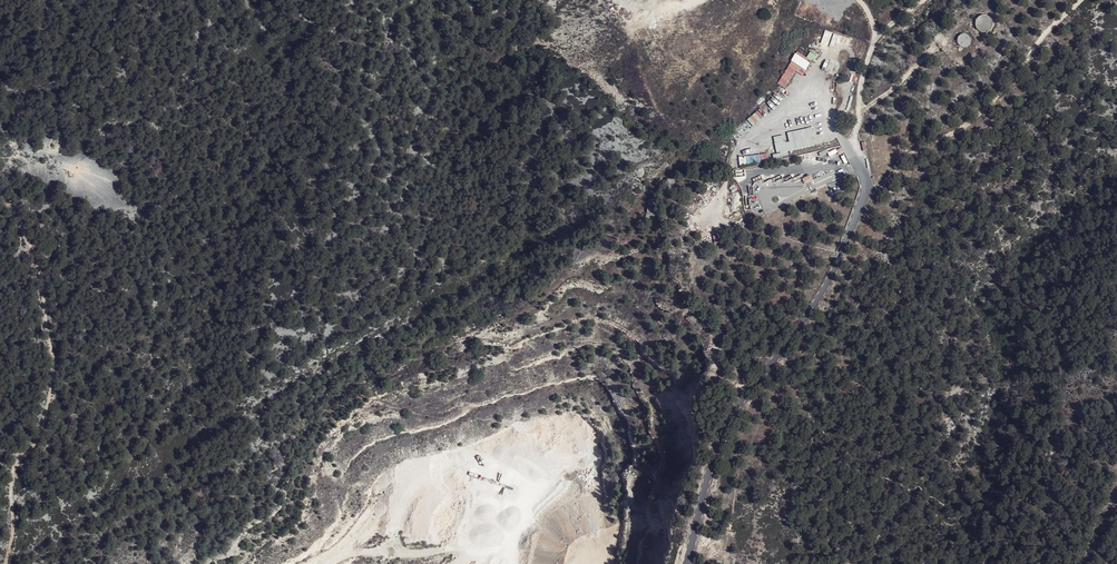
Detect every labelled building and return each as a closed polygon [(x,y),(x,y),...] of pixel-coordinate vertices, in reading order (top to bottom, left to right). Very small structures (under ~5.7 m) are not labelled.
[(976,20),(976,21),(976,23),(976,24),(976,26),(977,27),(977,28),(978,30),(979,30),(981,31),(982,32),(984,32),(985,32),(987,32),(988,32),(989,31),(991,30),(992,29),(993,28),(993,26),(994,25),(994,24),(994,22),(994,21),(993,19),(992,18),(992,17),(991,16),(989,15),(988,15),(987,14),(985,14),(984,14),(982,14),(981,15),(980,16),(979,16),(978,17),(977,19),(976,20)] [(824,30),(821,45),(830,46),(833,32),(824,30)] [(965,34),(964,34),(962,35),(961,35),(960,36),(960,37),(959,38),(959,39),(959,40),(959,41),(959,42),(959,43),(960,44),(961,45),(962,46),(963,46),(964,46),(965,46),(967,46),(968,46),(969,45),(970,44),(971,43),(971,42),(971,40),(971,39),(971,38),(970,37),(970,36),(969,35),(968,35),(967,34),(966,34),(965,34)] [(801,45),(797,51),(804,56),(808,49),(801,45)] [(807,57),(813,61),(816,56),(810,52),(807,57)] [(802,75),(810,61),(795,53),(777,84),(785,88),(795,71),(802,75)] [(789,155),(788,151),(814,145),(811,127),(773,135),(776,153),(772,153),(773,158),(789,155)] [(739,164),(768,163),(767,154),(738,155),(739,164)] [(810,176),(801,180),(804,185),(812,181),(810,176)]
